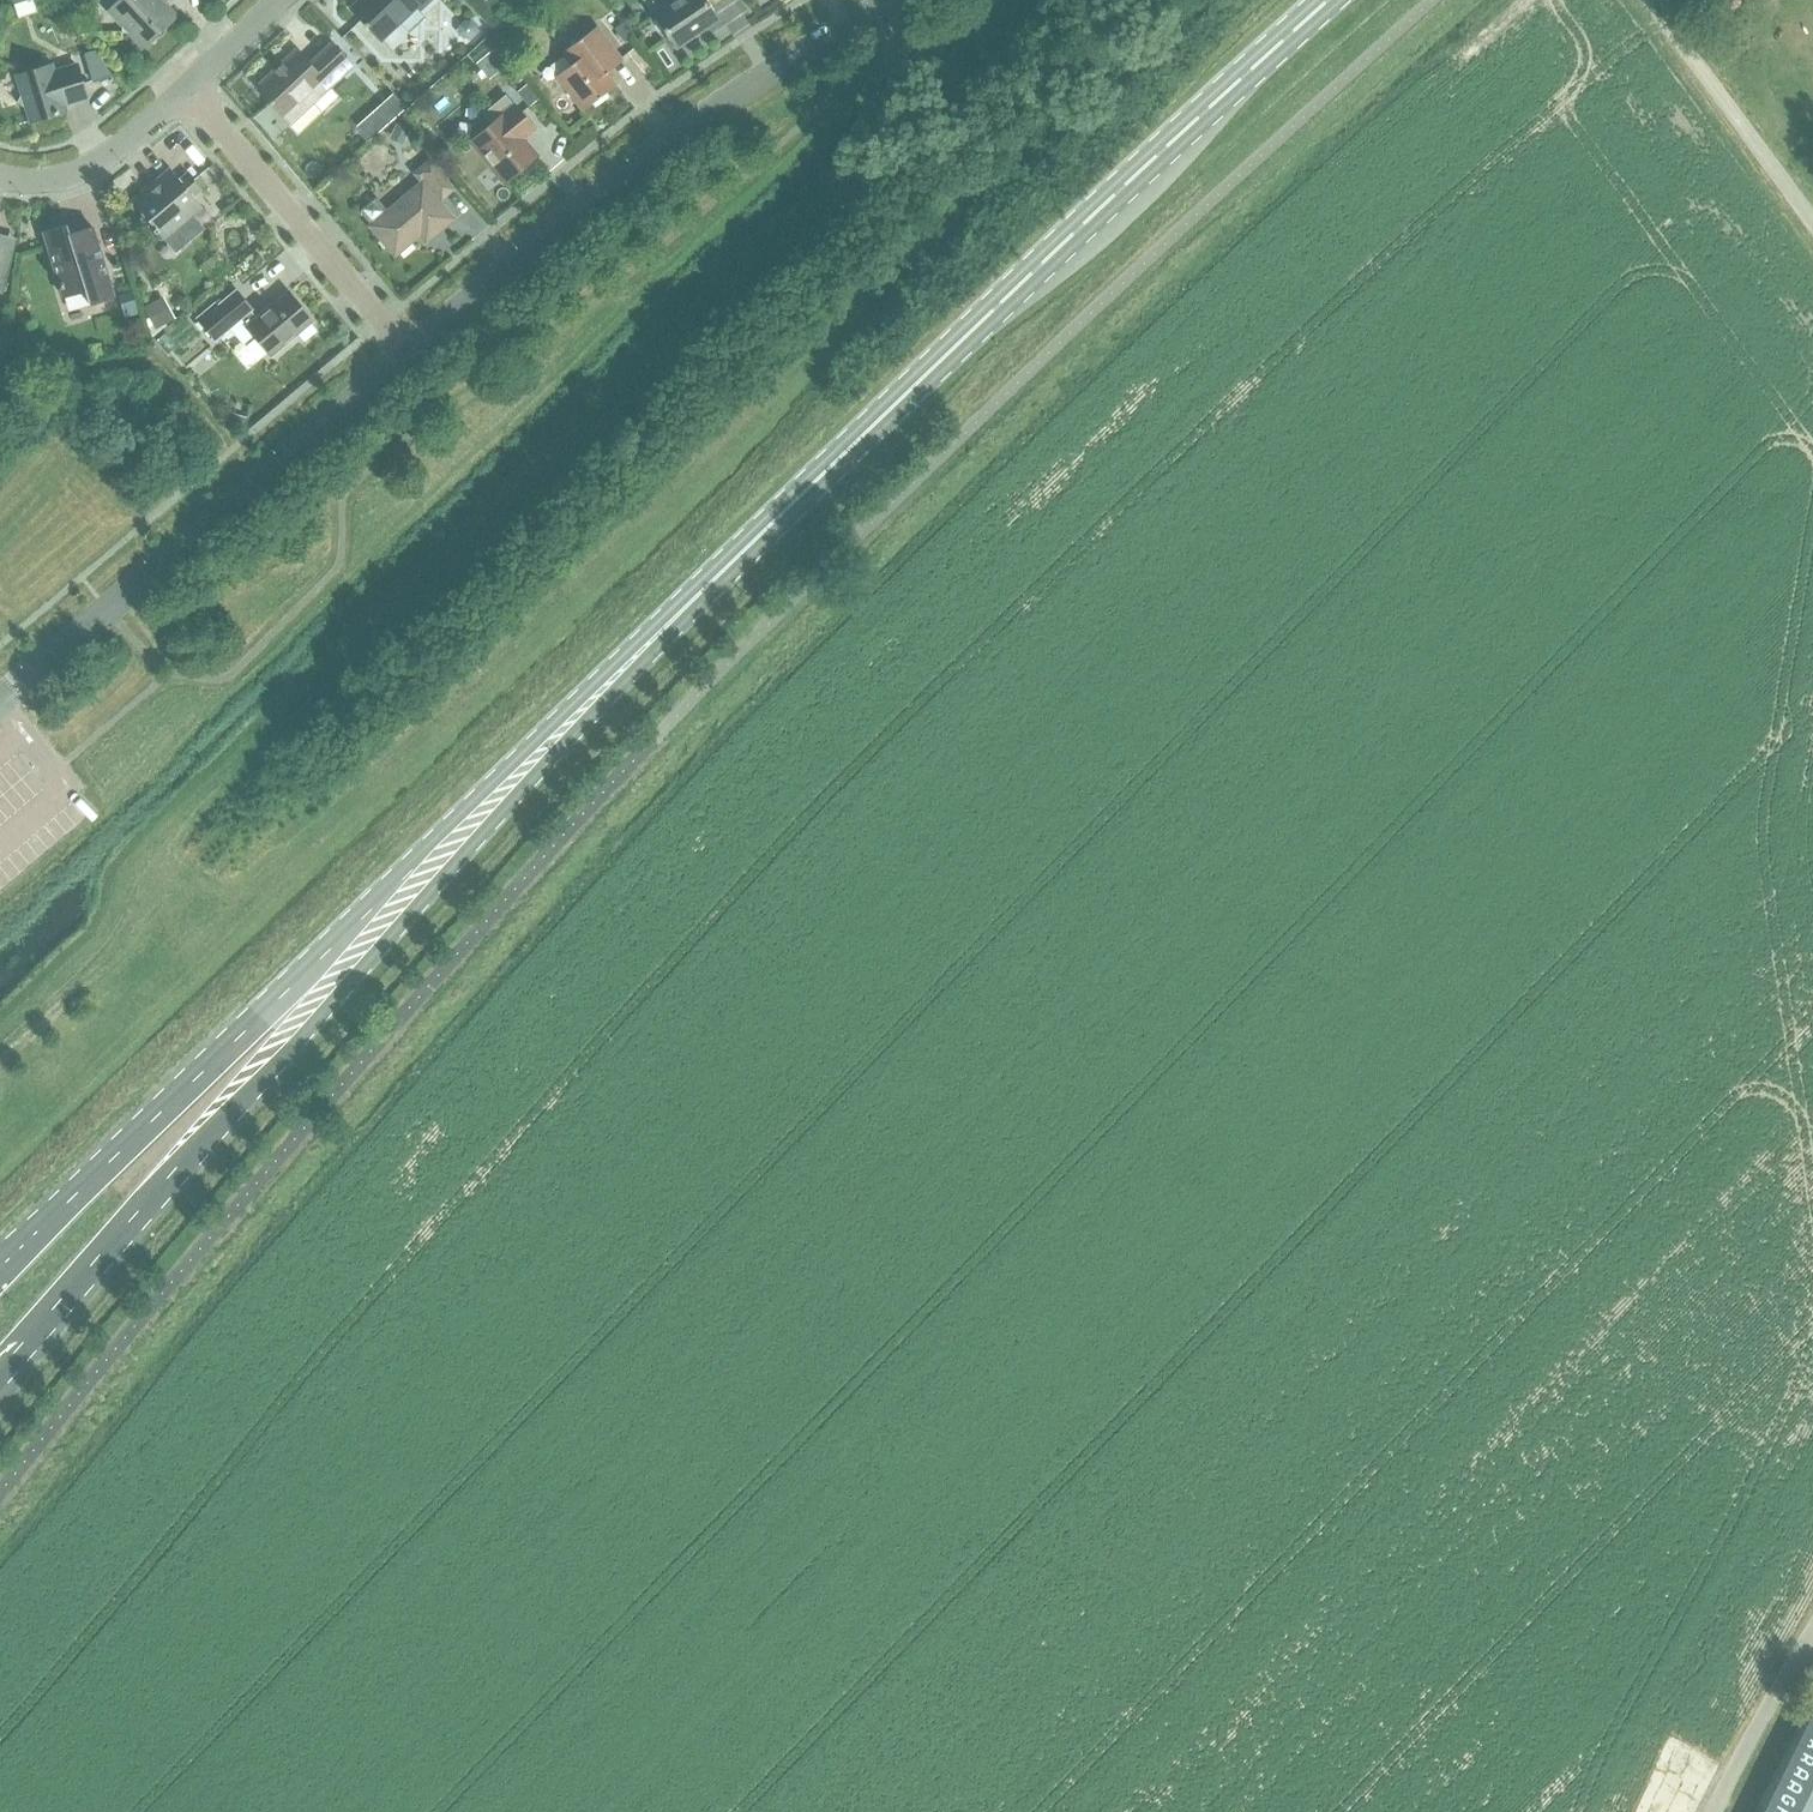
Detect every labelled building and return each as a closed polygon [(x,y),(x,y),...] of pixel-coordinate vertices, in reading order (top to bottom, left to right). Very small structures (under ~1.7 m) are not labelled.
[(43,10),(40,0),(20,0),(19,0),(24,16),(43,10)] [(176,18),(164,5),(169,0),(118,0),(109,9),(122,23),(122,33),(132,33),(145,47),(155,38),(154,37),(165,26),(166,27),(176,18)] [(350,7),(381,41),(418,7),(421,10),(431,0),(358,0),(350,7)] [(652,14),(675,48),(719,19),(711,7),(722,0),(672,0),(652,14)] [(607,72),(623,60),(597,26),(563,52),(572,64),(556,76),(582,110),(591,103),(595,108),(610,96),(606,91),(616,84),(607,72)] [(296,50),(256,88),(284,117),(297,132),(319,111),(312,103),(352,66),(331,43),(309,64),(296,50)] [(491,71),(508,58),(499,47),(482,60),(491,71)] [(27,108),(31,121),(65,110),(63,103),(86,97),(76,64),(53,72),(51,65),(17,75),(22,92),(17,103),(27,108)] [(538,99),(527,84),(517,91),(529,106),(538,99)] [(373,138),(411,105),(398,90),(359,124),(373,138)] [(514,131),(527,120),(514,105),(505,95),(483,113),(492,124),(472,140),(505,181),(535,156),(514,131)] [(361,213),(371,225),(370,226),(395,255),(414,238),(414,237),(419,233),(426,241),(453,218),(438,200),(440,198),(441,198),(453,188),(430,161),(415,173),(422,182),(388,211),(377,198),(373,198),(361,208),(361,213)] [(151,225),(152,225),(163,238),(202,206),(193,195),(201,188),(188,172),(179,179),(170,168),(156,180),(157,181),(132,201),(144,215),(143,215),(142,216),(141,218),(141,219),(141,220),(142,222),(142,223),(143,224),(144,225),(145,226),(146,226),(148,226),(150,226),(151,225)] [(85,291),(89,304),(113,297),(92,226),(69,233),(66,224),(44,230),(64,297),(85,291)] [(3,294),(12,257),(0,254),(0,293),(3,294)] [(312,321),(288,291),(256,318),(250,310),(252,309),(236,290),(199,321),(215,339),(240,318),(271,355),(298,333),(304,340),(316,330),(310,323),(312,321)] [(118,295),(125,316),(139,312),(132,291),(118,295)] [(143,306),(150,318),(145,320),(151,335),(157,332),(175,318),(163,296),(143,306)] [(1758,1811),(1812,1811),(1812,1713),(1811,1712),(1808,1710),(1758,1811)]
